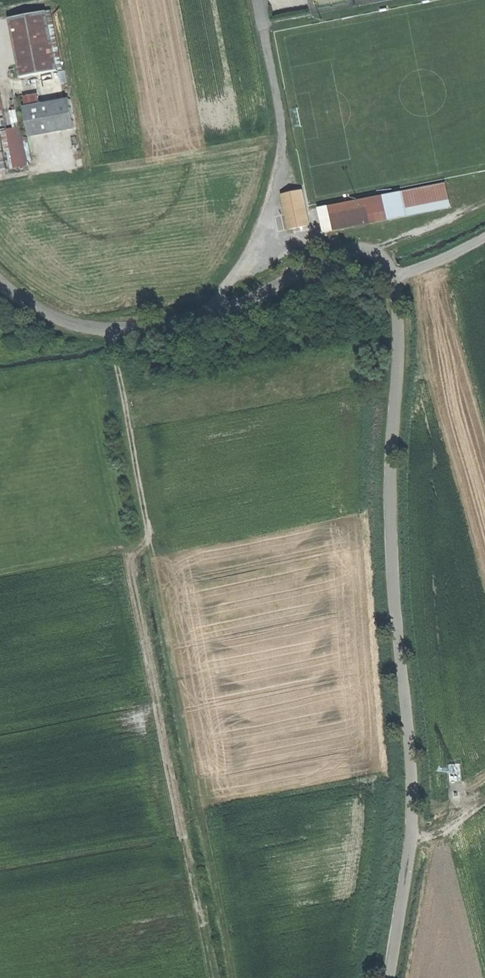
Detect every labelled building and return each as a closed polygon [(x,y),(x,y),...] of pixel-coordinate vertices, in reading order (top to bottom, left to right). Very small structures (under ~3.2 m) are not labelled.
[(24,75),(62,68),(51,9),(13,17),(24,75)] [(30,164),(16,92),(0,95),(0,170),(30,164)] [(38,96),(26,98),(27,106),(39,104),(38,96)] [(70,101),(27,109),(32,136),(75,129),(70,101)] [(447,184),(385,196),(390,220),(452,208),(447,184)] [(284,195),(290,230),(310,226),(304,192),(284,195)] [(322,208),(323,214),(333,212),(334,217),(368,211),(371,223),(390,220),(385,196),(322,208)] [(323,214),(326,232),(371,223),(368,211),(334,217),(333,212),(323,214)]
